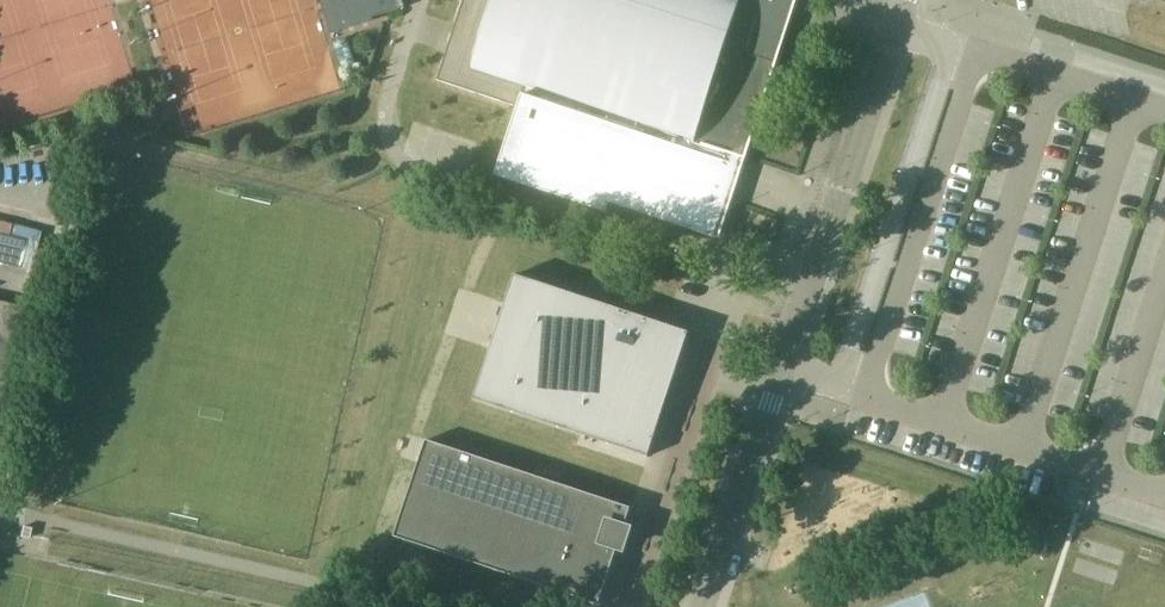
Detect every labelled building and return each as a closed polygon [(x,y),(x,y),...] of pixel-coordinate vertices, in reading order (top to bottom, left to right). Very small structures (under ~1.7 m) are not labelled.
[(351,22),(346,24),(346,26),(407,7),(405,0),(344,0),(351,22)] [(438,81),(507,103),(519,107),(525,88),(668,134),(694,142),(729,35),(780,52),(796,0),(465,0),(438,81)] [(763,104),(780,52),(729,35),(694,142),(742,158),(743,155),(737,153),(754,101),(763,104)] [(0,234),(0,264),(19,269),(26,240),(0,234)] [(587,297),(518,275),(478,400),(653,457),(661,432),(665,433),(682,383),(676,381),(694,332),(613,306),(614,301),(589,292),(587,297)] [(3,383),(21,306),(0,301),(0,383),(3,383)] [(625,527),(632,508),(427,440),(395,537),(580,598),(600,605),(618,548),(619,548),(623,550),(630,529),(626,527),(625,527)] [(23,526),(21,536),(21,538),(31,539),(32,528),(23,526)]
